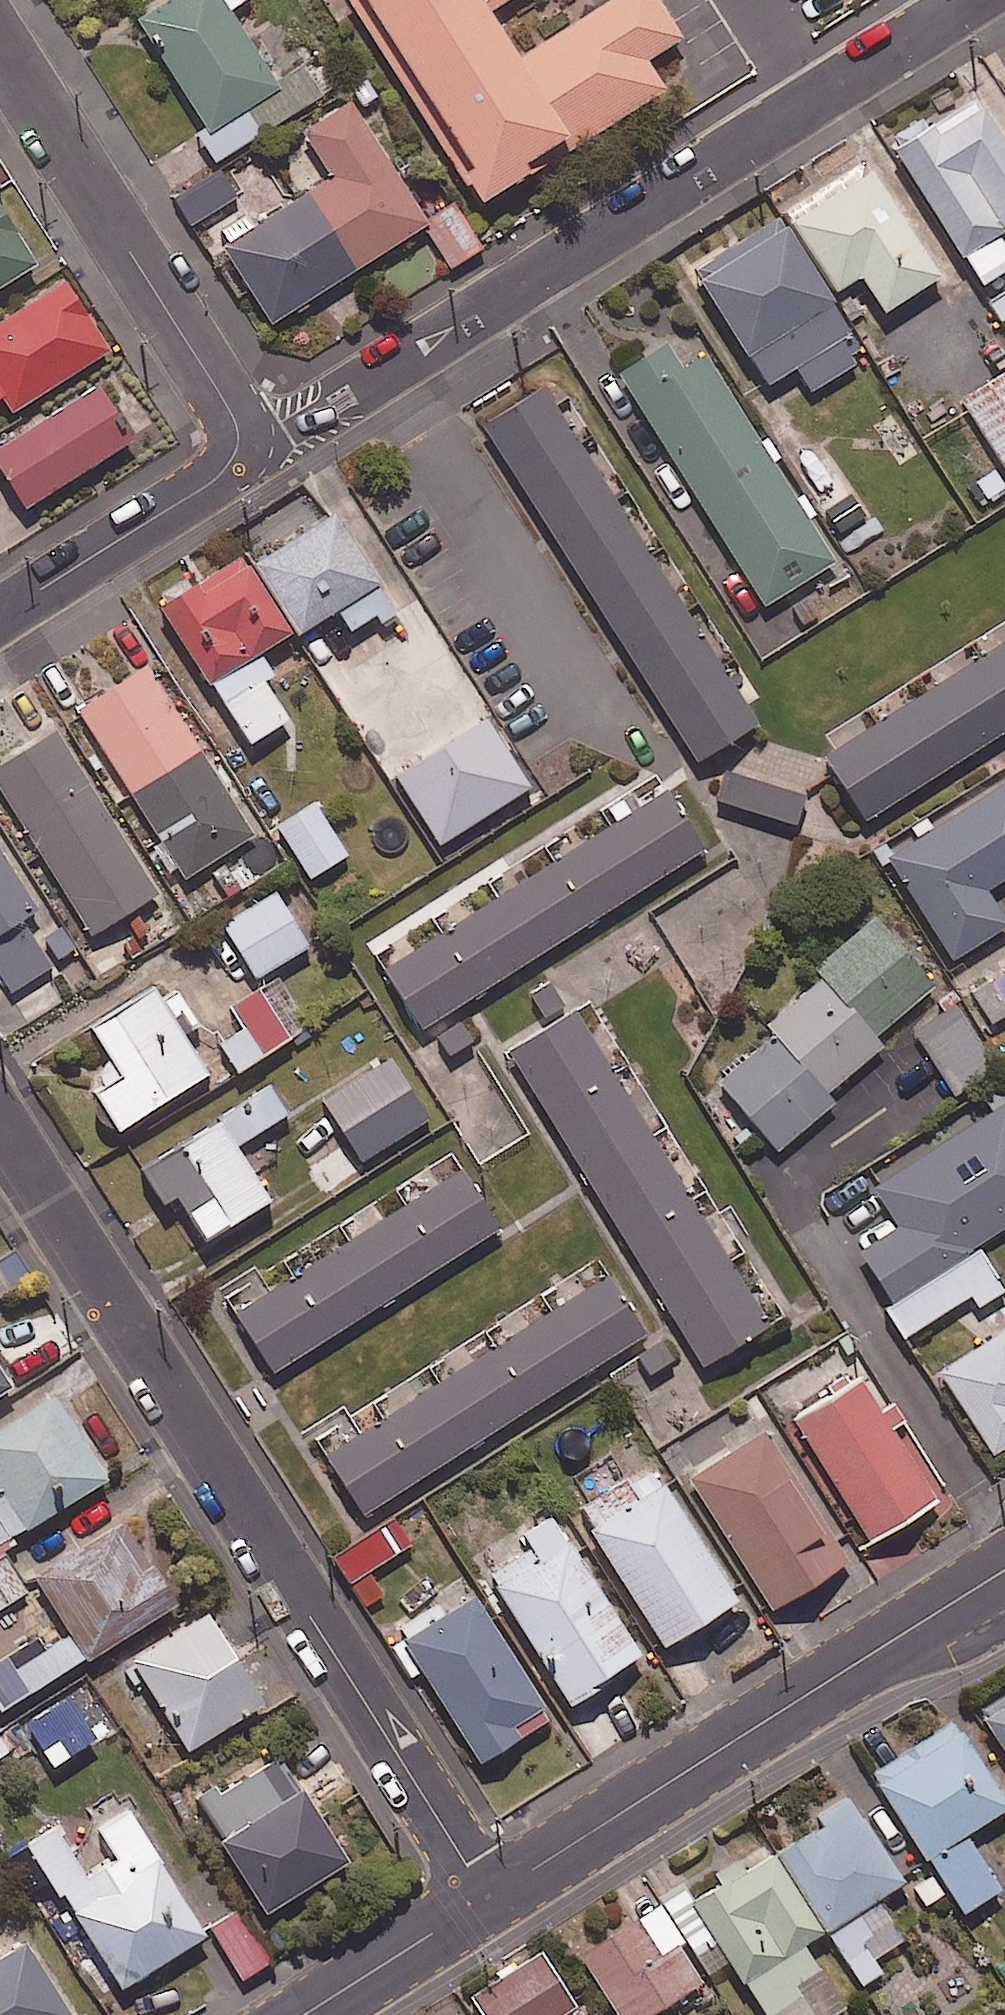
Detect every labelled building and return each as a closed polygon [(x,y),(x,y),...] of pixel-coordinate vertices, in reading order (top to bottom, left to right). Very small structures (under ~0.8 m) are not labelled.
[(140,23),(220,155),(333,86),(317,58),(276,82),(230,6),(240,0),(177,0),(140,23)] [(467,186),(472,183),(486,204),(668,90),(649,60),(688,35),(665,0),(612,0),(521,57),(492,10),(508,0),(349,0),(467,186)] [(977,94),(894,147),(981,283),(1004,268),(1004,244),(997,232),(1004,227),(1004,138),(977,94)] [(428,221),(349,100),(301,130),(331,175),(222,246),(271,322),(428,221)] [(221,167),(175,196),(197,231),(243,202),(221,167)] [(939,273),(871,168),(792,218),(836,287),(860,272),(884,309),(939,273)] [(481,248),(456,205),(425,223),(450,266),(481,248)] [(0,207),(0,283),(34,261),(0,207)] [(867,353),(782,223),(699,277),(769,383),(786,372),(802,396),(867,353)] [(63,278),(0,321),(0,395),(1,394),(13,411),(109,346),(63,278)] [(682,367),(667,343),(620,372),(764,604),(836,560),(706,352),(682,367)] [(962,397),(1004,468),(1004,371),(962,397)] [(96,383),(0,444),(0,472),(22,507),(131,438),(96,383)] [(757,725),(543,385),(482,423),(489,433),(674,728),(689,753),(696,763),(757,725)] [(256,563),(299,628),(335,604),(351,628),(391,601),(332,512),(256,563)] [(299,628),(256,563),(247,550),(160,607),(249,742),(288,716),(250,660),(299,628)] [(976,659),(944,680),(876,723),(827,754),(866,816),(1004,729),(1004,640),(976,659)] [(253,834),(148,665),(75,710),(180,879),(253,834)] [(532,783),(492,718),(398,776),(438,841),(532,783)] [(56,730),(0,765),(0,792),(88,933),(157,891),(56,730)] [(804,796),(729,769),(719,797),(794,825),(804,796)] [(887,855),(950,959),(1004,925),(1004,918),(986,887),(1004,876),(1004,783),(887,855)] [(717,868),(667,790),(386,969),(422,1026),(647,883),(660,904),(717,868)] [(346,853),(315,801),(277,824),(309,876),(346,853)] [(33,906),(0,853),(0,927),(33,906)] [(307,944),(276,891),(223,923),(254,976),(307,944)] [(822,975),(874,1037),(876,1035),(935,985),(874,914),(814,966),(822,975)] [(30,930),(0,947),(0,974),(9,989),(50,965),(30,930)] [(309,1022),(274,971),(230,1002),(264,1053),(309,1022)] [(990,982),(1004,1005),(1004,973),(990,982)] [(874,1037),(822,975),(820,976),(767,1021),(827,1092),(881,1045),(874,1037)] [(198,1022),(171,979),(93,1028),(112,1060),(85,1077),(117,1128),(207,1072),(182,1032),(198,1022)] [(769,1322),(575,1008),(511,1048),(705,1362),(769,1322)] [(999,1067),(961,1009),(917,1038),(954,1096),(999,1067)] [(827,1092),(767,1021),(709,1071),(776,1149),(834,1100),(827,1092)] [(286,1111),(268,1082),(186,1132),(174,1113),(125,1143),(188,1247),(268,1198),(235,1143),(286,1111)] [(1000,1087),(955,1114),(963,1127),(875,1183),(900,1224),(860,1250),(911,1330),(969,1293),(977,1305),(1004,1288),(975,1243),(1004,1224),(1004,1095),(1000,1087)] [(308,1165),(325,1192),(367,1165),(350,1138),(308,1165)] [(498,1226),(458,1162),(416,1189),(420,1194),(237,1311),(274,1370),(498,1226)] [(645,1332),(608,1274),(327,1453),(364,1511),(645,1332)] [(940,1370),(993,1452),(1004,1444),(1004,1327),(940,1370)] [(0,1365),(0,1391),(12,1383),(0,1365)] [(904,1418),(874,1370),(791,1421),(865,1542),(937,1498),(892,1425),(904,1418)] [(54,1393),(0,1427),(0,1486),(5,1494),(0,1497),(0,1542),(106,1477),(54,1393)] [(844,1561),(762,1431),(688,1478),(771,1608),(844,1561)] [(640,1497),(616,1459),(588,1477),(599,1495),(578,1508),(665,1644),(737,1597),(663,1482),(640,1497)] [(116,1511),(28,1567),(49,1600),(0,1631),(0,1705),(4,1711),(174,1601),(116,1511)] [(641,1654),(551,1513),(478,1560),(568,1700),(641,1654)] [(408,1542),(393,1520),(339,1556),(355,1578),(408,1542)] [(7,1556),(0,1560),(0,1607),(28,1589),(7,1556)] [(550,1715),(474,1593),(404,1637),(480,1759),(550,1715)] [(263,1701),(207,1612),(131,1660),(187,1748),(263,1701)] [(978,1711),(1004,1753),(1004,1693),(978,1711)] [(955,1720),(872,1772),(960,1913),(1001,1888),(965,1832),(1004,1807),(1004,1799),(955,1720)] [(347,1861),(280,1752),(199,1802),(266,1911),(347,1861)] [(852,1802),(696,1900),(687,1885),(659,1903),(642,1876),(618,1891),(635,1918),(580,1953),(619,2014),(644,2014),(715,1971),(737,2005),(753,1996),(765,2014),(832,2014),(843,2008),(801,1941),(826,1926),(862,1983),(881,1971),(873,1958),(902,1940),(875,1896),(901,1880),(852,1802)] [(205,1933),(126,1807),(96,1825),(116,1857),(86,1876),(55,1826),(31,1841),(121,1985),(205,1933)] [(271,1959),(241,1908),(211,1926),(241,1976),(271,1959)] [(25,1940),(0,1955),(0,2014),(71,2014),(25,1940)] [(537,1948),(469,1995),(482,2014),(583,2014),(537,1948)]
